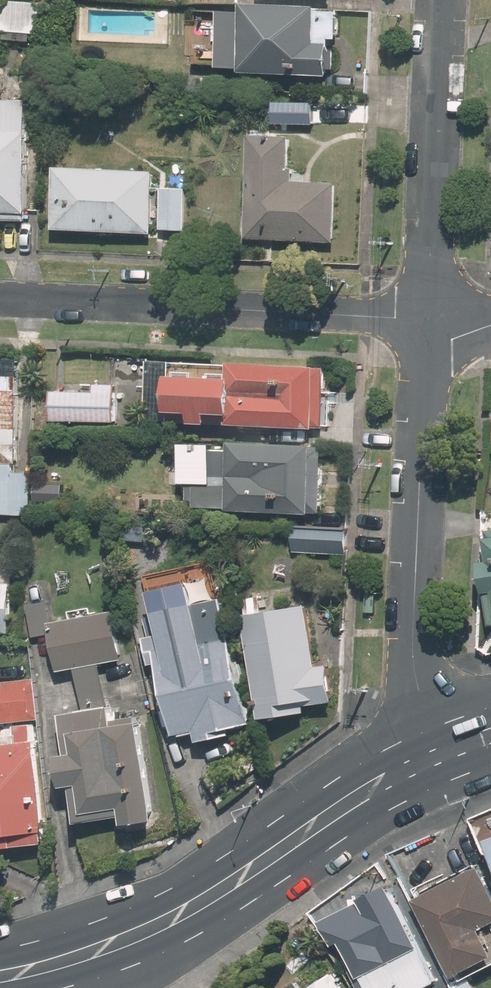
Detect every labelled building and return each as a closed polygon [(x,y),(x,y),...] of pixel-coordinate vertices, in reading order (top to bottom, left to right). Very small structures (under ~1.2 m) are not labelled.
[(40,0),(36,0),(0,0),(0,29),(5,29),(4,38),(34,39),(34,30),(38,31),(40,0)] [(318,16),(318,11),(243,8),(242,12),(233,12),(231,53),(241,53),(240,76),(328,81),(329,48),(329,45),(338,46),(340,17),(318,16)] [(26,219),(32,97),(0,96),(0,218),(26,219)] [(314,101),(271,100),(270,121),(313,123),(314,101)] [(292,134),(251,132),(246,238),(334,242),(337,181),(293,179),(294,167),(290,167),(292,134)] [(154,169),(56,164),(53,227),(152,232),(154,169)] [(187,188),(162,187),(160,228),(184,229),(187,188)] [(21,358),(0,357),(0,513),(26,514),(28,471),(15,470),(15,461),(18,461),(20,390),(21,358)] [(323,425),(326,366),(318,366),(318,364),(231,360),(230,375),(173,372),(170,420),(315,427),(315,424),(323,425)] [(54,388),(52,419),(117,422),(119,383),(95,382),(94,390),(54,388)] [(322,514),(325,449),(315,448),(315,445),(231,441),(230,451),(197,450),(196,482),(190,482),(189,503),(195,503),(195,508),(227,509),(227,510),(311,514),(311,513),(322,514)] [(149,540),(149,522),(127,520),(126,539),(149,540)] [(344,554),(345,528),(291,526),(290,552),(344,554)] [(10,633),(12,583),(0,582),(0,633),(10,633)] [(158,662),(174,733),(195,728),(197,739),(231,732),(230,726),(249,722),(221,595),(156,610),(161,632),(145,635),(151,664),(158,662)] [(264,610),(262,595),(246,598),(249,612),(244,613),(260,717),(306,709),(306,703),(334,700),(328,664),(316,666),(306,604),(264,610)] [(50,621),(46,601),(28,604),(33,636),(52,633),(58,669),(76,666),(82,709),(62,712),(68,752),(59,753),(63,784),(72,783),(78,821),(122,815),(123,821),(154,817),(140,720),(137,720),(136,714),(112,718),(110,705),(106,705),(100,662),(123,658),(114,609),(50,621)] [(33,719),(39,719),(35,678),(0,681),(0,722),(14,721),(16,741),(0,743),(0,846),(43,842),(42,830),(45,829),(36,739),(35,740),(33,719)] [(415,899),(453,975),(490,957),(490,942),(484,927),(490,924),(490,882),(483,865),(415,899)] [(390,884),(362,898),(363,901),(323,921),(335,944),(342,940),(355,966),(351,968),(361,987),(418,987),(437,979),(390,884)] [(332,970),(307,987),(344,987),(332,970)] [(450,984),(453,987),(473,987),(467,976),(450,984)]
